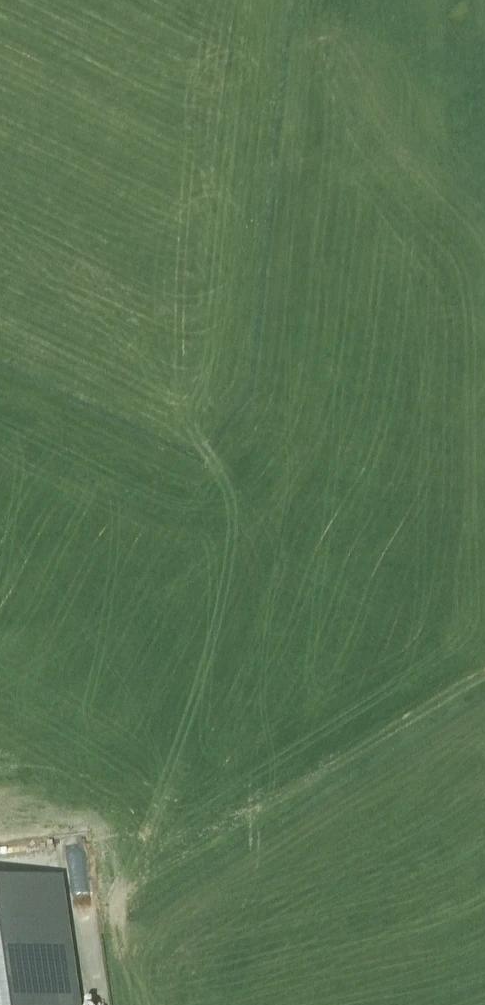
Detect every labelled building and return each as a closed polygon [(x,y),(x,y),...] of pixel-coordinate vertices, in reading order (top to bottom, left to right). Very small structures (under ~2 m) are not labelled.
[(0,891),(0,1004),(85,1004),(69,881),(0,891)]
